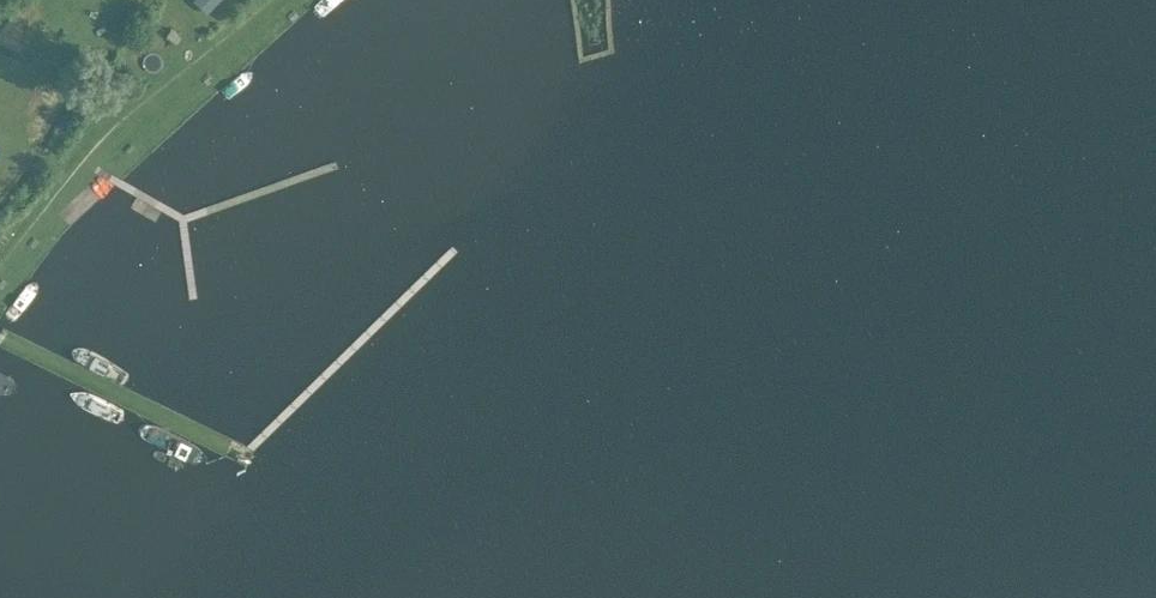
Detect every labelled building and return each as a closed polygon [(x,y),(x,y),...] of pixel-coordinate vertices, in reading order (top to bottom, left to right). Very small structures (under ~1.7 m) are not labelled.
[(208,13),(222,0),(195,0),(208,13)]
